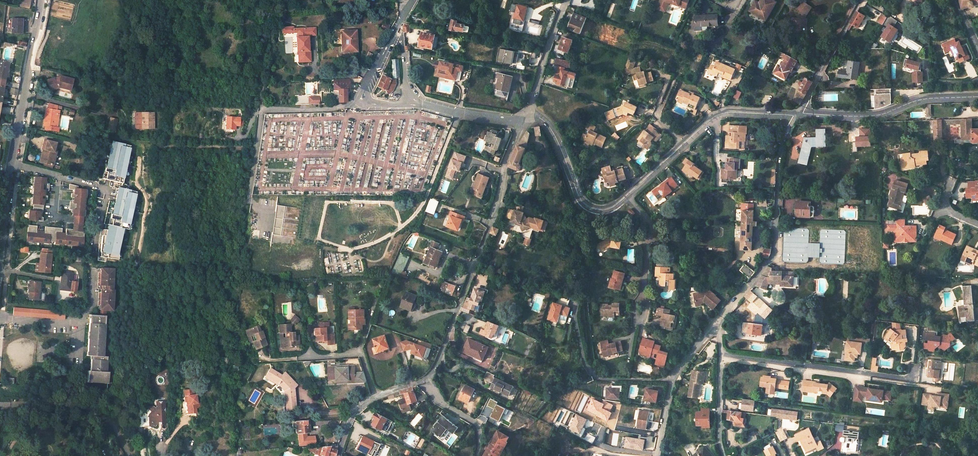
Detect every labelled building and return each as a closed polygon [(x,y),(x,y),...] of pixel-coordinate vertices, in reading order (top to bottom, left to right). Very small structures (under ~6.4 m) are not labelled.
[(16,6),(28,9),(29,0),(18,0),(16,6)] [(659,2),(668,5),(668,3),(681,7),(686,9),(689,0),(660,0),(659,2)] [(749,10),(761,17),(762,15),(766,18),(777,0),(776,0),(761,0),(760,1),(758,0),(755,0),(749,10)] [(960,2),(962,9),(963,8),(977,5),(977,0),(960,0),(960,2)] [(668,5),(659,2),(657,9),(665,12),(668,5)] [(791,19),(791,26),(795,26),(794,31),(801,32),(801,27),(806,27),(807,19),(805,19),(805,17),(811,8),(802,2),(796,11),(799,13),(798,19),(791,19)] [(526,8),(516,5),(513,19),(515,19),(521,21),(523,14),(524,15),(526,8)] [(856,14),(849,27),(850,27),(851,25),(858,28),(864,17),(856,12),(856,14)] [(877,21),(882,24),(883,24),(887,16),(882,13),(877,21)] [(524,15),(523,14),(521,21),(515,19),(514,22),(524,24),(526,15),(524,15)] [(587,18),(574,14),(569,29),(581,34),(587,18)] [(717,14),(695,16),(696,29),(703,28),(702,25),(718,24),(717,14)] [(887,16),(883,24),(888,27),(882,36),(891,41),(898,28),(892,25),(896,19),(888,14),(887,16)] [(22,19),(12,18),(11,33),(22,33),(22,19)] [(453,21),(450,31),(455,32),(455,31),(458,32),(458,31),(464,32),(467,33),(468,32),(469,28),(468,27),(466,26),(458,24),(459,22),(453,21)] [(297,51),(297,61),(309,60),(308,50),(307,50),(306,35),(305,36),(304,34),(304,31),(303,31),(302,27),(295,28),(295,31),(296,36),(294,36),(295,51),(297,51)] [(343,45),(341,45),(341,52),(356,52),(355,31),(348,32),(348,34),(342,34),(343,45)] [(422,33),(419,46),(432,49),(432,48),(436,49),(438,37),(435,36),(435,35),(422,33)] [(561,40),(559,45),(561,45),(559,50),(569,53),(573,41),(564,38),(563,41),(561,40)] [(958,58),(960,62),(970,57),(964,45),(962,46),(959,41),(956,43),(954,39),(942,44),(946,52),(951,50),(953,49),(955,54),(957,58),(958,58)] [(497,61),(518,65),(521,52),(500,49),(497,61)] [(784,54),(778,66),(781,67),(787,55),(784,54)] [(778,66),(775,73),(786,79),(790,71),(789,71),(795,60),(787,55),(781,67),(778,66)] [(636,59),(629,56),(623,72),(634,76),(635,80),(638,79),(640,85),(644,84),(648,83),(647,81),(654,80),(652,72),(645,74),(645,71),(642,72),(640,67),(632,69),(636,59)] [(556,58),(555,64),(569,67),(570,61),(556,58)] [(922,72),(922,66),(921,66),(922,63),(906,59),(904,66),(915,69),(915,72),(914,72),(914,82),(924,81),(923,72),(922,72)] [(435,61),(430,64),(434,69),(442,71),(442,69),(445,70),(443,77),(455,80),(457,70),(460,71),(461,65),(435,61)] [(839,72),(838,77),(847,78),(857,79),(859,62),(848,61),(847,71),(847,73),(839,72)] [(712,72),(717,75),(719,71),(724,73),(722,75),(731,79),(735,69),(722,63),(721,66),(716,63),(714,67),(711,65),(709,69),(712,71),(712,72)] [(393,94),(396,87),(388,83),(389,80),(384,77),(386,73),(383,72),(376,87),(384,90),(392,94),(393,94)] [(500,73),(495,94),(507,97),(510,86),(509,86),(511,77),(507,76),(507,75),(500,73)] [(557,75),(555,82),(559,83),(558,85),(565,87),(568,76),(562,74),(561,76),(557,75)] [(8,88),(11,88),(10,94),(16,95),(18,88),(19,83),(20,78),(12,76),(11,82),(9,81),(8,88)] [(61,76),(60,78),(58,77),(47,80),(50,88),(58,85),(58,87),(71,90),(74,79),(61,76)] [(337,90),(337,102),(346,102),(346,90),(349,90),(349,82),(349,79),(333,79),(333,90),(337,90)] [(349,82),(349,90),(354,90),(359,81),(349,82)] [(804,81),(793,100),(800,104),(811,85),(804,81)] [(618,86),(616,91),(625,94),(627,90),(618,86)] [(890,89),(876,89),(877,109),(880,108),(883,107),(886,106),(891,104),(890,89)] [(390,99),(392,94),(384,90),(382,95),(390,99)] [(680,90),(678,96),(680,96),(678,101),(683,103),(683,102),(689,104),(688,107),(692,108),(695,110),(695,108),(700,98),(693,95),(692,97),(689,95),(690,94),(689,94),(680,90)] [(56,132),(57,128),(54,128),(57,115),(59,115),(60,111),(57,111),(58,105),(49,103),(48,109),(47,109),(43,126),(45,126),(44,130),(56,132)] [(626,106),(616,109),(618,115),(623,114),(627,116),(629,112),(635,114),(638,107),(627,103),(626,106)] [(135,112),(135,128),(154,128),(154,113),(135,112)] [(225,117),(225,130),(235,130),(235,126),(239,126),(239,118),(225,117)] [(109,131),(116,133),(119,120),(112,118),(109,131)] [(963,139),(972,139),(972,142),(973,142),(973,143),(977,143),(977,129),(973,129),(973,118),(963,119),(963,139)] [(943,140),(943,120),(935,120),(936,140),(943,140)] [(588,124),(584,134),(587,135),(589,131),(593,133),(595,127),(588,124)] [(643,147),(648,150),(653,144),(651,143),(653,140),(655,141),(656,142),(661,135),(657,132),(653,129),(654,128),(650,125),(639,140),(640,141),(645,144),(643,147)] [(729,135),(725,135),(725,140),(728,141),(728,146),(744,147),(744,139),(745,125),(728,125),(728,132),(729,132),(732,132),(732,135),(729,135)] [(799,159),(807,161),(809,154),(808,154),(810,146),(811,146),(817,144),(824,144),(823,129),(816,130),(816,136),(804,137),(804,140),(799,159)] [(529,134),(527,131),(521,140),(518,146),(509,166),(518,170),(520,169),(521,167),(520,164),(519,164),(525,148),(529,135),(529,134)] [(584,134),(581,139),(585,140),(584,142),(589,144),(592,145),(593,143),(602,147),(606,138),(593,133),(589,131),(587,135),(584,134)] [(491,133),(488,141),(490,142),(488,147),(487,151),(487,153),(490,155),(491,152),(495,154),(496,150),(498,150),(502,139),(496,137),(496,135),(491,133)] [(40,162),(52,165),(58,143),(44,140),(42,149),(43,149),(40,162)] [(112,144),(113,144),(112,151),(111,150),(107,164),(108,164),(107,168),(105,168),(104,171),(107,172),(105,179),(123,183),(126,168),(125,168),(126,164),(127,165),(131,146),(113,141),(112,144)] [(462,171),(467,155),(454,151),(446,177),(454,180),(457,170),(462,171)] [(913,167),(913,165),(925,164),(924,160),(927,160),(926,152),(918,152),(918,154),(909,155),(908,154),(901,155),(902,159),(900,159),(901,165),(908,165),(908,167),(913,167)] [(723,162),(722,178),(734,178),(735,167),(737,167),(740,167),(740,159),(731,158),(731,163),(723,162)] [(687,163),(685,167),(695,174),(699,177),(701,173),(703,175),(705,171),(695,164),(696,163),(690,159),(687,163)] [(900,168),(908,167),(908,165),(901,165),(900,159),(899,159),(900,168)] [(611,167),(602,169),(606,181),(610,180),(610,182),(611,184),(616,183),(619,182),(619,181),(627,179),(624,169),(612,173),(611,167)] [(695,174),(685,167),(684,169),(694,176),(695,174)] [(488,177),(478,173),(475,181),(476,181),(473,189),(482,193),(488,177)] [(658,186),(653,190),(658,198),(663,194),(664,196),(672,190),(671,189),(678,184),(672,176),(666,181),(666,182),(662,185),(659,188),(658,186)] [(46,178),(35,177),(34,183),(32,183),(32,188),(34,188),(32,203),(33,203),(32,211),(29,210),(28,220),(42,221),(43,217),(41,217),(39,217),(40,215),(40,212),(42,212),(43,201),(43,199),(45,199),(47,200),(47,197),(47,196),(44,195),(44,192),(44,190),(46,190),(48,191),(49,183),(47,183),(45,183),(45,180),(46,178)] [(977,180),(977,181),(969,181),(969,189),(973,188),(974,192),(970,192),(970,198),(977,197),(977,198),(977,180)] [(893,208),(900,210),(903,202),(900,201),(903,192),(906,193),(908,185),(895,181),(893,189),(892,189),(889,198),(890,199),(888,204),(894,206),(893,208)] [(37,225),(28,225),(26,239),(34,240),(34,241),(41,242),(42,240),(49,241),(55,241),(55,242),(62,242),(62,244),(75,245),(75,244),(82,244),(84,230),(81,230),(86,189),(77,189),(78,186),(69,184),(68,189),(75,190),(74,192),(74,194),(73,193),(71,193),(70,197),(74,198),(73,201),(73,203),(72,202),(69,202),(69,205),(69,209),(71,210),(73,210),(72,211),(72,215),(74,215),(73,229),(66,228),(65,233),(61,233),(62,228),(55,227),(45,226),(44,231),(44,233),(36,232),(36,230),(37,225)] [(131,214),(132,211),(133,211),(137,192),(120,188),(118,188),(118,190),(119,190),(118,194),(117,194),(116,198),(117,199),(116,202),(109,201),(104,224),(109,225),(107,230),(100,230),(98,257),(119,259),(120,246),(119,246),(123,228),(125,228),(128,229),(132,214),(131,214)] [(430,198),(427,212),(436,214),(440,200),(430,198)] [(755,210),(753,210),(753,206),(753,204),(745,203),(745,210),(743,210),(743,223),(742,229),(742,237),(742,249),(753,249),(755,210)] [(795,215),(814,216),(814,207),(811,207),(811,204),(796,203),(795,215)] [(510,209),(507,216),(513,218),(512,221),(517,223),(517,224),(522,226),(524,231),(531,227),(528,220),(526,219),(526,218),(526,217),(526,216),(525,215),(524,215),(523,214),(524,212),(522,212),(517,210),(516,210),(515,211),(510,209)] [(450,217),(447,226),(458,230),(462,221),(464,221),(466,217),(451,212),(449,216),(450,217)] [(531,227),(524,231),(522,236),(526,238),(530,239),(531,239),(534,230),(540,233),(540,230),(544,231),(547,222),(536,219),(536,220),(531,218),(528,220),(531,227)] [(909,226),(909,228),(905,228),(905,220),(897,220),(898,230),(894,230),(894,238),(901,238),(901,241),(909,241),(909,239),(917,239),(916,226),(909,226)] [(847,223),(786,221),(786,228),(784,229),(783,246),(783,260),(785,262),(806,263),(808,261),(809,257),(819,257),(819,261),(821,263),(843,264),(845,262),(847,223)] [(941,239),(953,244),(957,235),(949,231),(948,233),(944,232),(945,229),(946,228),(940,225),(936,234),(942,237),(941,239)] [(530,239),(526,238),(524,244),(530,246),(532,239),(531,239),(530,239)] [(610,239),(598,245),(601,251),(610,246),(621,248),(622,239),(614,238),(613,240),(610,239)] [(434,241),(424,263),(430,266),(430,264),(434,266),(438,258),(439,259),(443,252),(437,249),(440,243),(434,241)] [(40,258),(50,259),(51,248),(41,248),(40,258)] [(977,266),(977,253),(977,252),(976,255),(970,253),(971,251),(967,249),(963,259),(967,261),(966,263),(973,266),(974,264),(977,266)] [(82,255),(72,253),(71,262),(82,263),(82,255)] [(400,254),(391,273),(401,276),(409,257),(400,254)] [(37,271),(49,272),(50,259),(40,258),(39,258),(37,271)] [(740,270),(750,278),(756,271),(745,263),(740,270)] [(757,285),(764,288),(768,278),(770,280),(774,280),(781,280),(781,278),(782,272),(772,271),(773,268),(772,268),(773,265),(769,264),(769,267),(768,267),(761,277),(759,280),(757,285)] [(657,267),(656,276),(661,276),(660,285),(671,285),(672,279),(673,280),(673,274),(670,273),(667,273),(667,268),(657,267)] [(102,305),(102,309),(107,309),(113,310),(115,289),(114,289),(115,268),(101,268),(101,271),(99,271),(99,276),(101,276),(101,279),(99,279),(98,279),(98,285),(100,285),(100,288),(101,288),(101,292),(100,291),(99,297),(102,297),(101,299),(100,300),(99,300),(99,305),(102,305)] [(61,275),(63,276),(62,290),(76,291),(77,282),(72,282),(73,272),(62,271),(61,275)] [(611,278),(609,287),(618,290),(620,281),(621,282),(624,273),(614,271),(612,279),(611,278)] [(783,286),(795,286),(796,275),(784,274),(784,278),(784,282),(783,286)] [(29,292),(28,299),(37,300),(39,281),(28,280),(28,284),(27,288),(27,291),(29,292)] [(443,282),(440,291),(452,296),(455,286),(443,282)] [(962,322),(975,321),(972,286),(963,286),(964,294),(965,294),(966,305),(960,306),(962,322)] [(465,298),(461,310),(469,313),(471,308),(479,311),(481,305),(479,305),(481,301),(483,301),(485,294),(483,294),(484,291),(475,289),(471,300),(465,298)] [(696,301),(701,303),(701,301),(704,301),(710,306),(709,307),(712,309),(720,300),(715,296),(715,295),(710,290),(707,294),(705,292),(704,291),(694,293),(696,301)] [(745,295),(752,301),(757,296),(750,290),(745,295)] [(407,291),(401,306),(406,308),(407,307),(412,309),(417,295),(407,291)] [(554,303),(549,319),(555,321),(559,319),(561,314),(569,316),(572,308),(563,306),(564,304),(569,305),(571,298),(559,296),(556,304),(554,303)] [(101,315),(106,315),(107,309),(102,309),(102,305),(99,305),(98,308),(101,309),(101,315)] [(608,306),(601,306),(601,313),(604,313),(603,316),(608,316),(608,318),(615,318),(615,316),(620,316),(620,305),(613,305),(613,307),(611,307),(608,306)] [(14,314),(66,319),(66,311),(15,307),(14,314)] [(658,307),(657,313),(662,314),(665,315),(664,319),(662,319),(662,323),(667,324),(671,325),(672,320),(674,320),(675,314),(669,313),(670,309),(658,307)] [(349,310),(349,319),(351,319),(351,324),(351,329),(362,329),(362,324),(362,322),(364,322),(364,318),(363,318),(363,310),(349,310)] [(101,315),(92,314),(91,318),(90,318),(89,322),(89,330),(91,330),(90,338),(88,338),(87,347),(87,350),(90,350),(89,355),(90,355),(93,355),(93,359),(91,359),(90,364),(90,370),(88,370),(87,379),(91,380),(91,381),(104,382),(104,380),(108,381),(109,371),(106,371),(108,356),(103,356),(106,315),(101,315)] [(282,341),(282,347),(292,347),(292,341),(296,341),(296,345),(299,345),(299,335),(294,335),(290,335),(290,332),(291,332),(291,326),(294,322),(296,323),(300,319),(294,314),(289,319),(291,321),(289,323),(278,324),(279,334),(278,335),(280,336),(285,336),(285,341),(282,341)] [(483,329),(481,333),(493,338),(495,334),(496,334),(500,326),(489,322),(486,330),(483,329)] [(744,322),(742,333),(762,336),(764,325),(744,322)] [(317,336),(317,342),(328,341),(328,345),(335,345),(334,334),(330,335),(329,323),(321,323),(321,327),(316,327),(317,336)] [(256,348),(260,347),(267,344),(261,330),(260,330),(258,324),(247,328),(250,334),(252,333),(254,339),(252,340),(256,348)] [(939,346),(940,345),(942,347),(945,350),(951,346),(948,342),(954,337),(952,334),(950,334),(948,336),(947,336),(943,335),(941,337),(937,337),(935,337),(936,334),(937,335),(938,328),(929,327),(928,333),(925,333),(924,338),(926,340),(930,340),(929,344),(926,343),(925,349),(929,349),(930,351),(935,352),(936,349),(939,346)] [(250,341),(252,340),(254,339),(252,333),(250,334),(247,328),(245,329),(250,341)] [(890,330),(887,331),(888,333),(885,337),(888,340),(889,341),(891,339),(893,341),(895,348),(898,351),(904,350),(906,346),(905,342),(908,341),(905,330),(902,330),(901,329),(893,331),(891,329),(890,330)] [(375,346),(371,347),(374,354),(377,353),(377,351),(389,348),(385,335),(373,339),(375,346)] [(848,360),(855,361),(855,357),(858,358),(859,351),(862,351),(863,344),(862,344),(863,338),(849,336),(848,342),(847,352),(849,352),(848,360)] [(468,338),(463,349),(478,356),(477,357),(476,360),(482,362),(489,347),(468,338)] [(641,346),(639,351),(642,352),(646,354),(646,355),(650,356),(651,352),(658,354),(657,359),(655,364),(664,367),(668,354),(659,351),(660,346),(654,344),(653,346),(651,346),(652,341),(643,338),(641,346)] [(414,347),(412,353),(423,357),(424,355),(428,356),(430,349),(407,341),(401,343),(403,351),(411,349),(411,346),(414,347)] [(607,344),(601,345),(603,356),(608,354),(609,356),(614,355),(613,353),(617,352),(622,351),(620,342),(609,345),(609,346),(607,346),(607,344)] [(928,377),(938,379),(939,371),(938,371),(939,363),(930,362),(928,377)] [(336,382),(336,383),(367,382),(364,374),(355,375),(355,367),(349,367),(349,365),(338,366),(338,368),(327,368),(328,374),(331,374),(331,378),(336,378),(336,382)] [(270,369),(265,377),(277,383),(284,391),(286,410),(295,409),(293,388),(296,385),(284,372),(281,376),(270,369)] [(497,376),(487,371),(484,378),(493,383),(496,378),(497,376)] [(692,371),(688,396),(698,398),(700,383),(703,384),(705,373),(692,371)] [(336,378),(331,378),(331,374),(328,374),(328,382),(336,382),(336,378)] [(774,392),(775,388),(787,390),(788,382),(776,380),(776,379),(771,378),(771,377),(764,375),(763,379),(761,381),(761,382),(763,384),(762,386),(767,387),(767,390),(769,391),(769,390),(773,390),(772,391),(774,392)] [(493,383),(491,387),(508,395),(512,386),(496,378),(493,383)] [(827,393),(831,396),(837,388),(830,383),(828,384),(820,383),(817,383),(817,382),(804,380),(802,391),(808,391),(809,389),(813,390),(813,391),(818,392),(818,391),(822,392),(827,393)] [(466,385),(459,398),(468,403),(474,389),(466,385)] [(854,401),(866,402),(866,399),(892,402),(894,390),(855,385),(854,401)] [(412,387),(399,392),(400,394),(405,393),(407,398),(399,401),(401,408),(409,405),(409,404),(417,401),(414,392),(412,387)] [(607,388),(607,398),(619,399),(619,389),(607,388)] [(183,402),(184,414),(197,413),(196,408),(198,407),(197,395),(194,395),(194,389),(186,390),(186,394),(185,394),(186,401),(183,402)] [(646,389),(644,400),(656,402),(658,391),(646,389)] [(923,393),(922,405),(928,405),(928,409),(935,410),(936,407),(949,408),(951,393),(938,392),(938,394),(923,393)] [(515,411),(498,404),(499,401),(491,398),(487,406),(494,409),(490,418),(509,426),(515,411)] [(742,409),(754,411),(755,400),(744,399),(742,409)] [(153,404),(148,405),(148,409),(150,410),(148,411),(149,416),(151,416),(152,425),(155,425),(156,424),(156,422),(159,422),(159,420),(161,420),(161,422),(166,422),(165,409),(164,408),(165,407),(164,400),(161,400),(160,402),(158,400),(156,400),(156,404),(155,406),(153,404)] [(697,412),(697,425),(710,425),(710,408),(702,408),(702,412),(697,412)] [(798,412),(773,409),(773,415),(798,418),(798,412)] [(740,412),(730,410),(729,414),(728,419),(735,420),(735,417),(739,418),(740,412)] [(137,425),(146,425),(145,411),(137,411),(137,425)] [(637,428),(646,429),(649,412),(640,411),(637,428)] [(376,413),(374,417),(376,418),(373,424),(382,429),(388,419),(376,413)] [(431,430),(441,438),(449,429),(453,433),(458,427),(443,415),(431,430)] [(571,432),(581,437),(585,429),(583,428),(587,420),(577,415),(574,422),(575,422),(571,429),(572,429),(571,432)] [(393,422),(388,419),(382,429),(387,433),(388,431),(393,422)] [(308,420),(295,421),(297,433),(306,432),(307,432),(307,425),(308,425),(308,420)] [(777,433),(782,442),(789,439),(784,429),(777,433)] [(800,441),(802,440),(808,452),(817,448),(819,452),(826,449),(822,441),(817,443),(811,429),(797,435),(800,441)] [(509,437),(498,431),(484,455),(499,455),(509,437)] [(306,432),(297,433),(298,446),(317,445),(316,435),(307,436),(306,432)] [(844,452),(848,452),(848,449),(853,449),(852,452),(857,452),(858,445),(855,444),(856,439),(860,440),(861,435),(846,432),(846,436),(845,436),(844,437),(843,437),(843,438),(842,439),(842,440),(842,441),(843,442),(844,442),(846,443),(846,445),(845,445),(844,445),(844,446),(844,447),(843,448),(844,448),(844,449),(845,449),(844,452)] [(593,443),(596,437),(589,434),(586,440),(593,443)] [(376,443),(362,436),(356,449),(371,455),(376,443)] [(307,448),(308,452),(316,451),(314,453),(319,455),(320,454),(325,455),(326,455),(327,454),(333,455),(334,455),(337,446),(307,448)] [(704,447),(694,455),(713,455),(704,447)] [(775,455),(777,454),(774,447),(766,450),(769,455),(776,455),(775,455)]
